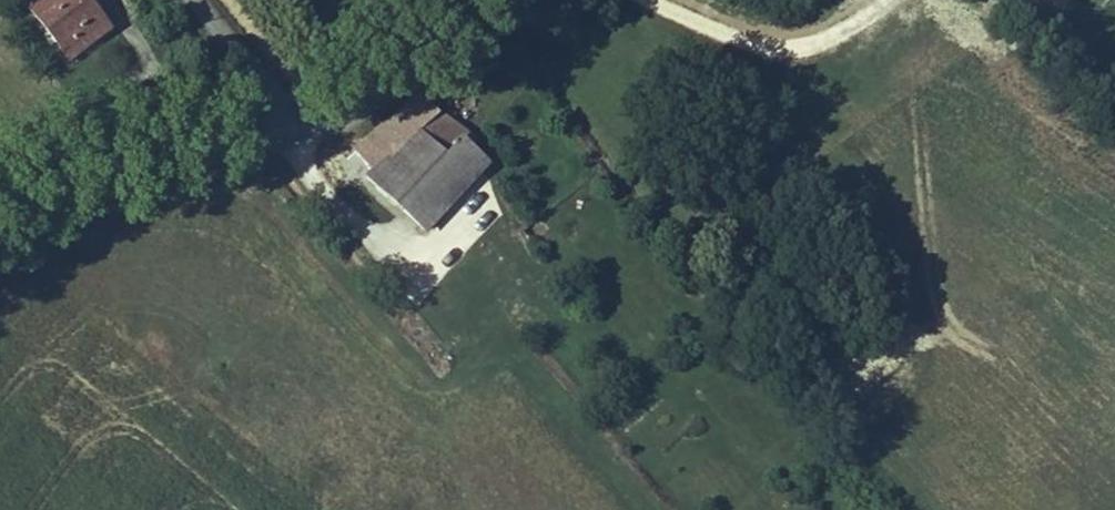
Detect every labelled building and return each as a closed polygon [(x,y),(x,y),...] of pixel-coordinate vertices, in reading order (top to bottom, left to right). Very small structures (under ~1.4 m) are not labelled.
[(112,1),(108,4),(104,0),(73,0),(73,1),(60,12),(75,30),(70,34),(100,71),(140,39),(112,1)] [(455,118),(435,94),(371,150),(390,173),(383,179),(430,233),(499,161),(477,140),(482,136),(455,118)] [(390,173),(371,150),(364,155),(383,179),(390,173)]
